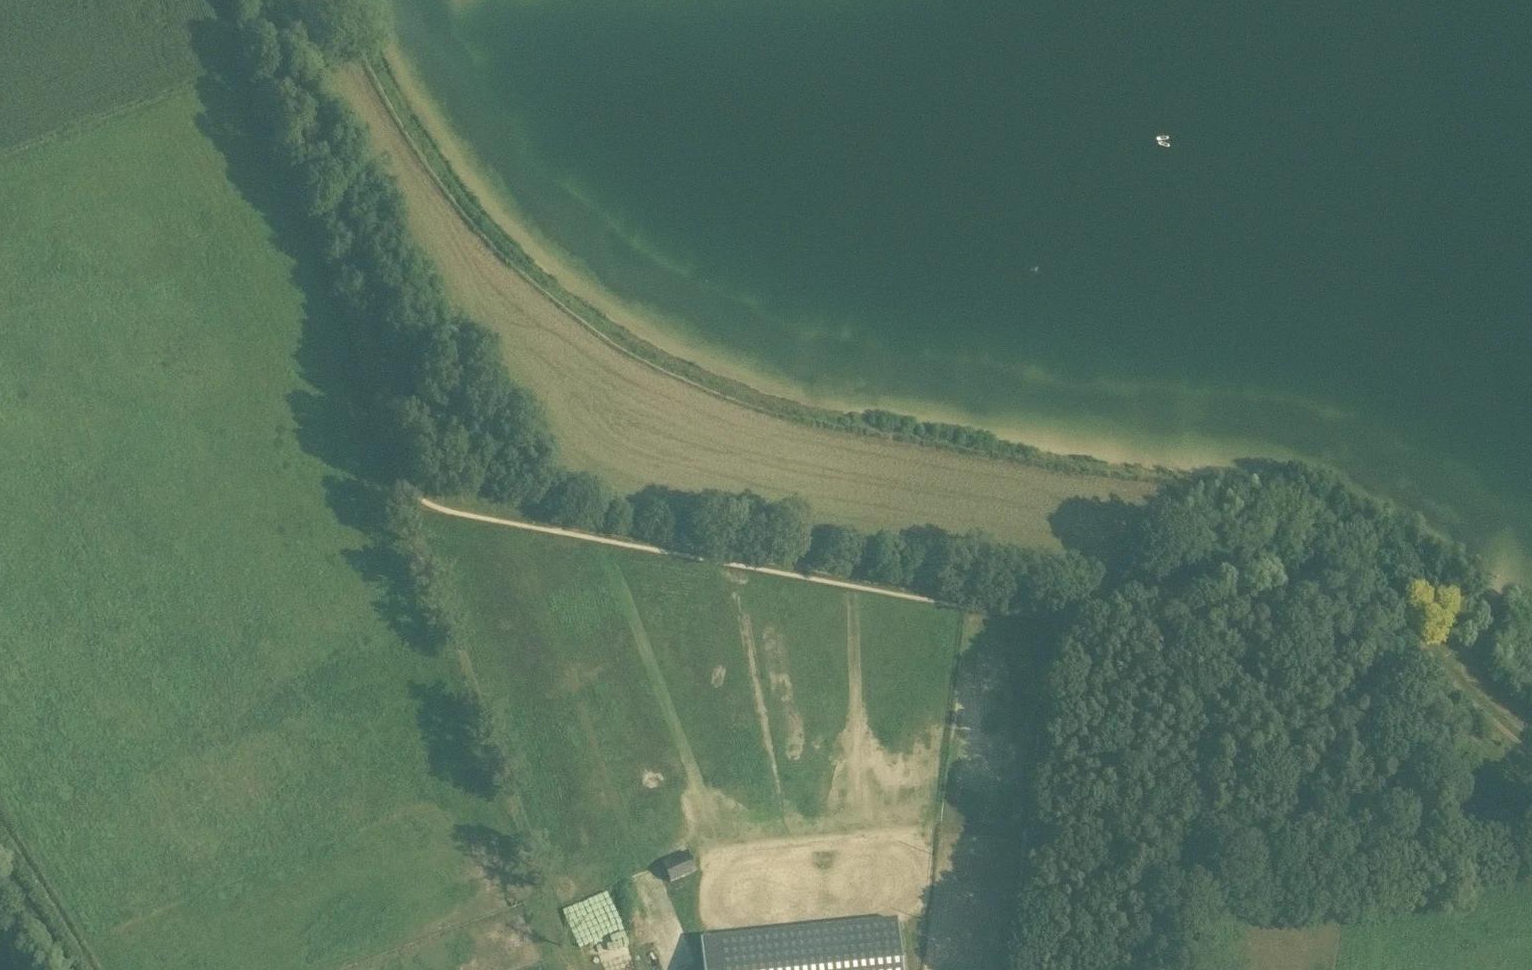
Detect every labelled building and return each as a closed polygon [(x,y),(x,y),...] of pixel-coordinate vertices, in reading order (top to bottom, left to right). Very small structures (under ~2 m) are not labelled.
[(661,859),(671,884),(697,873),(688,850),(661,859)] [(700,936),(703,969),(902,969),(897,917),(700,936)]
